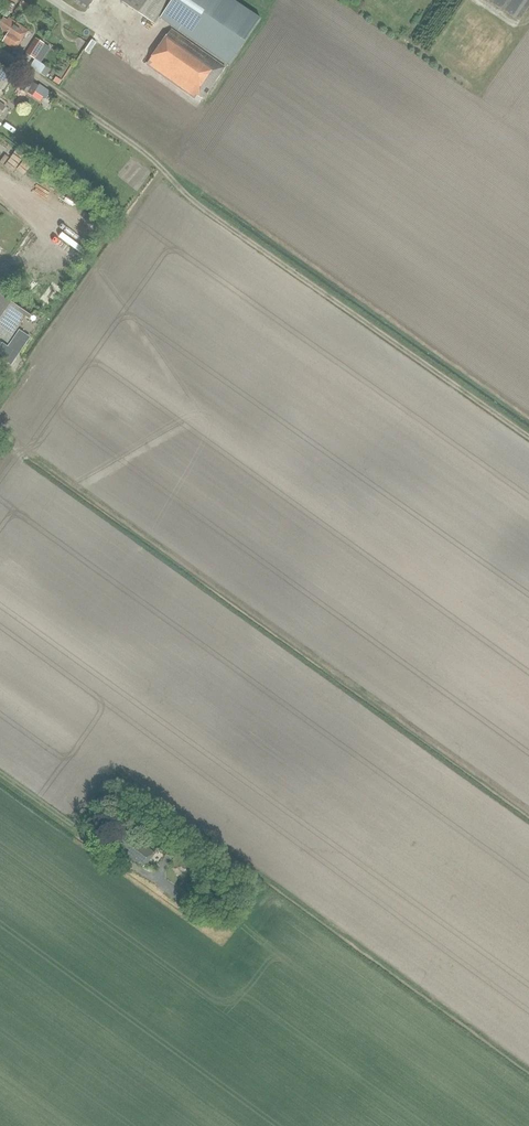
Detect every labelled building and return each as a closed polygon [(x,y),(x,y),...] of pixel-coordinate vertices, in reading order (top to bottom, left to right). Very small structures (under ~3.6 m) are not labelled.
[(88,9),(94,0),(74,0),(88,9)] [(122,2),(155,24),(172,0),(124,0),(122,2)] [(161,18),(230,65),(261,19),(233,0),(173,0),(161,18)] [(9,18),(7,20),(4,18),(0,24),(0,27),(2,28),(0,31),(7,36),(3,42),(16,50),(28,31),(9,18)] [(171,29),(146,64),(195,98),(196,95),(202,99),(224,68),(171,29)] [(36,38),(26,53),(35,59),(45,44),(36,38)] [(0,64),(0,89),(12,72),(0,64)] [(41,74),(46,77),(51,70),(46,67),(41,74)] [(62,81),(56,77),(53,82),(58,86),(62,81)] [(33,82),(32,84),(25,80),(20,88),(32,95),(38,85),(33,82)] [(8,344),(26,317),(30,320),(32,316),(0,294),(0,338),(8,344)] [(0,347),(0,357),(12,365),(19,354),(16,352),(27,335),(20,330),(9,347),(3,343),(0,347)] [(155,852),(130,834),(127,838),(125,836),(119,844),(123,847),(120,850),(144,868),(155,852)] [(193,906),(189,903),(184,909),(189,912),(193,906)]
